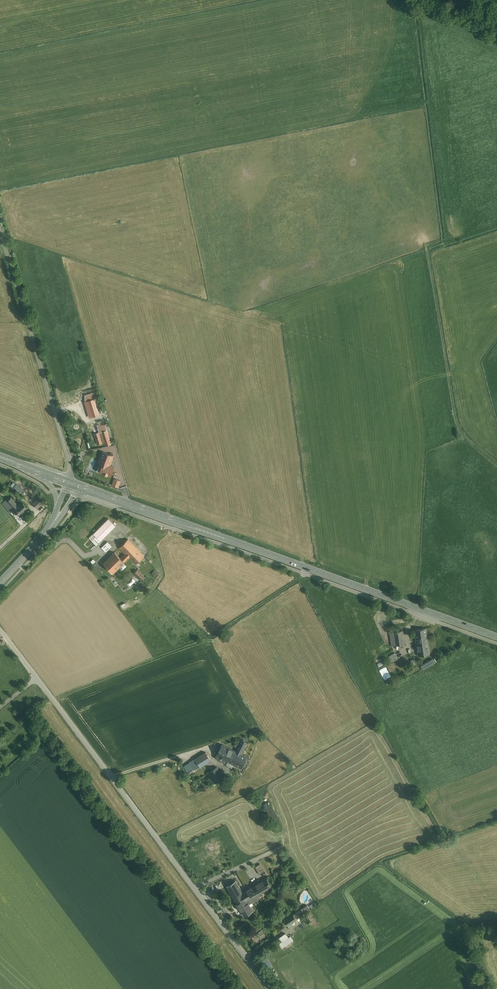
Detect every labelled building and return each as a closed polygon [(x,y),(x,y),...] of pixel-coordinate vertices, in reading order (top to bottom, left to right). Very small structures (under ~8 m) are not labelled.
[(95,399),(86,401),(91,417),(100,414),(95,399)] [(107,431),(94,435),(97,445),(110,442),(107,431)] [(103,463),(112,467),(115,456),(101,451),(97,462),(103,463)] [(103,463),(100,472),(111,476),(115,468),(112,467),(103,463)] [(119,487),(121,480),(114,478),(112,485),(119,487)] [(11,485),(21,493),(24,490),(14,481),(11,485)] [(40,497),(33,503),(37,508),(45,502),(40,497)] [(10,504),(7,501),(7,500),(3,503),(10,513),(14,510),(13,510),(14,509),(10,504)] [(28,508),(22,502),(18,506),(14,509),(13,510),(14,510),(18,515),(23,510),(24,511),(28,508)] [(108,520),(93,534),(100,541),(115,527),(108,520)] [(128,539),(120,548),(137,565),(145,556),(128,539)] [(102,547),(106,552),(112,546),(108,541),(102,547)] [(115,552),(104,563),(113,573),(124,562),(115,552)] [(97,570),(101,566),(93,559),(91,562),(94,564),(92,566),(97,570)] [(134,572),(142,580),(146,577),(137,569),(134,572)] [(426,628),(415,630),(418,655),(430,654),(426,628)] [(402,630),(390,632),(392,644),(404,643),(402,630)] [(395,653),(390,655),(393,661),(398,659),(395,653)] [(423,669),(436,663),(433,658),(421,664),(423,669)] [(222,745),(217,757),(241,768),(247,756),(222,745)] [(206,752),(194,759),(200,768),(211,761),(206,752)] [(212,782),(219,778),(213,768),(207,772),(212,782)] [(270,801),(263,804),(271,825),(278,822),(270,801)] [(260,863),(255,866),(260,874),(265,871),(260,863)] [(267,877),(243,891),(248,901),(272,887),(267,877)] [(237,881),(228,887),(245,916),(254,911),(248,901),(243,891),(237,881)] [(308,905),(283,923),(286,927),(288,926),(291,930),(299,924),(296,920),(311,910),(308,905)] [(286,933),(280,938),(283,942),(289,938),(286,933)]
